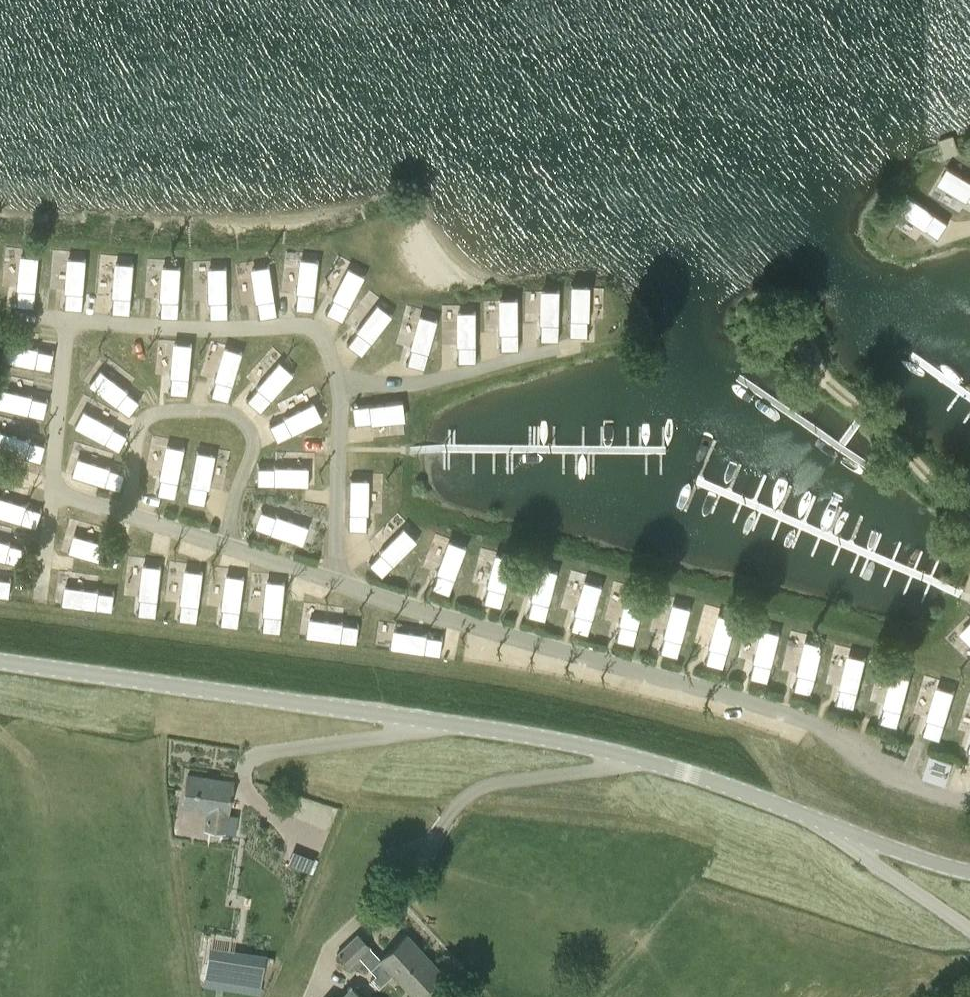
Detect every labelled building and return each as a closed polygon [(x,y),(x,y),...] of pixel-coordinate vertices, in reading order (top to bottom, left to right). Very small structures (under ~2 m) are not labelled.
[(899,246),(921,237),(908,207),(887,216),(899,246)] [(934,209),(936,230),(956,229),(954,207),(934,209)] [(330,241),(308,245),(314,272),(336,267),(330,241)] [(1,255),(1,278),(25,279),(26,255),(1,255)] [(211,290),(212,270),(190,270),(189,289),(211,290)] [(271,291),(289,293),(292,274),(274,271),(271,291)] [(335,315),(364,305),(357,282),(328,291),(335,315)] [(2,318),(21,317),(21,301),(2,302),(2,318)] [(374,323),(350,331),(360,356),(383,347),(374,323)] [(537,326),(514,330),(519,354),(542,349),(537,326)] [(495,337),(472,342),(478,365),(501,360),(495,337)] [(84,344),(84,375),(104,376),(105,345),(84,344)] [(458,346),(437,349),(439,364),(460,362),(458,346)] [(402,357),(403,387),(425,386),(424,356),(402,357)] [(37,381),(72,382),(72,358),(38,357),(37,381)] [(324,429),(324,409),(303,409),(303,428),(324,429)] [(8,450),(11,433),(0,431),(0,448),(8,450)] [(58,443),(40,445),(42,461),(60,459),(58,443)] [(371,487),(371,466),(351,466),(351,487),(371,487)] [(374,501),(348,500),(347,524),(373,525),(374,501)] [(260,508),(253,529),(305,547),(313,526),(260,508)] [(402,582),(412,552),(389,544),(379,574),(402,582)] [(461,599),(487,604),(491,582),(465,577),(461,599)] [(585,607),(578,633),(608,641),(615,615),(585,607)] [(620,644),(644,649),(648,627),(624,621),(620,644)] [(657,627),(656,639),(662,640),(660,652),(684,655),(687,631),(657,627)] [(718,662),(719,642),(702,641),(701,661),(718,662)] [(763,681),(771,651),(750,645),(741,675),(763,681)] [(795,691),(801,669),(781,664),(776,686),(795,691)] [(856,683),(848,710),(867,715),(874,688),(856,683)] [(875,715),(902,727),(911,707),(884,695),(875,715)] [(955,746),(969,749),(969,725),(960,723),(955,746)] [(951,764),(931,758),(927,771),(947,777),(951,764)] [(206,811),(202,830),(226,833),(228,814),(227,814),(232,781),(188,775),(183,807),(206,811)] [(181,850),(214,855),(217,836),(184,831),(181,850)] [(315,858),(295,850),(289,864),(310,872),(315,858)] [(375,974),(370,978),(379,988),(393,973),(414,996),(440,972),(406,935),(382,957),(357,931),(335,953),(350,971),(363,960),(375,974)] [(351,986),(341,996),(362,996),(351,986)]
